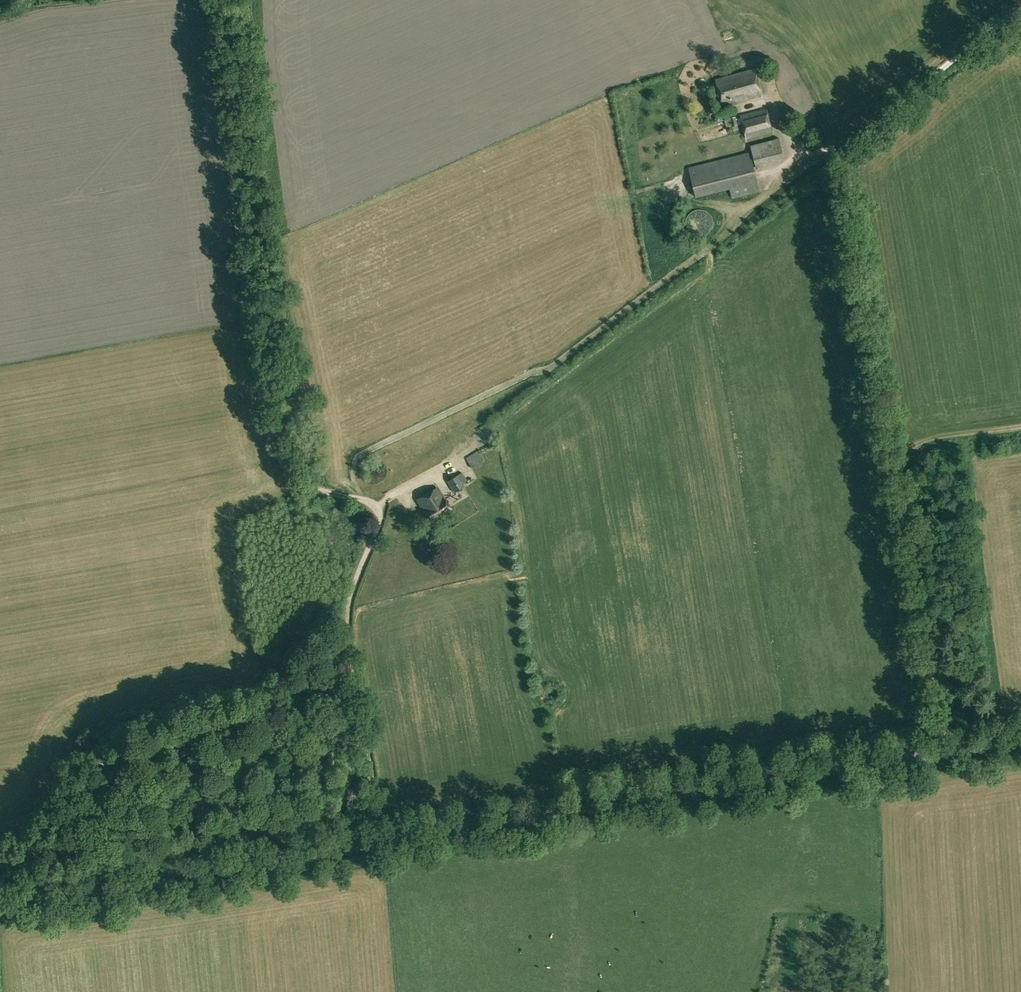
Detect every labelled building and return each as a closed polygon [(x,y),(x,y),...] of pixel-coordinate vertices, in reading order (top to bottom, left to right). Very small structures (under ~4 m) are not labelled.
[(716,79),(723,106),(762,96),(757,75),(755,69),(716,79)] [(740,114),(747,139),(772,132),(766,108),(740,114)] [(731,118),(725,119),(727,128),(733,126),(731,118)] [(707,145),(722,142),(720,133),(705,136),(707,145)] [(751,145),(756,166),(785,159),(779,138),(751,145)] [(688,167),(696,198),(730,189),(732,199),(760,191),(750,152),(688,167)] [(467,461),(472,468),(484,460),(480,453),(467,461)] [(447,481),(454,492),(464,486),(457,475),(447,481)] [(435,488),(417,500),(425,512),(424,512),(430,521),(451,508),(445,499),(444,499),(437,487),(435,488)]
